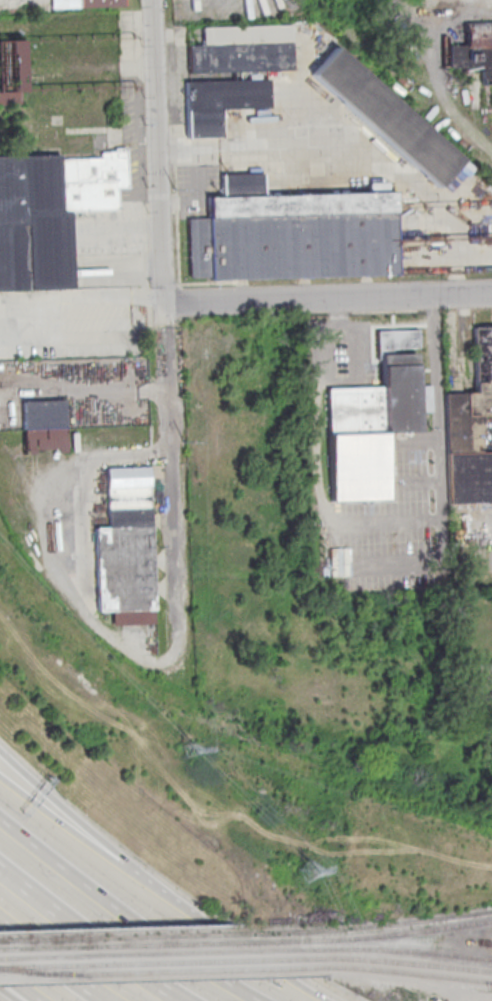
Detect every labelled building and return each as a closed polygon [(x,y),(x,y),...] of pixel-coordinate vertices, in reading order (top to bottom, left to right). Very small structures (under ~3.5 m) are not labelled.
[(52,10),(52,0),(124,0),(124,9),(52,10)] [(466,23),(491,22),(491,87),(483,87),(482,68),(450,69),(450,47),(466,47),(466,23)] [(189,74),(189,47),(204,46),(203,28),(292,26),(293,71),(189,74)] [(0,39),(0,104),(21,104),(20,39),(0,39)] [(310,77),(334,50),(460,163),(436,190),(310,77)] [(185,83),(269,80),(270,109),(219,111),(220,140),(188,141),(185,83)] [(73,291),(0,293),(0,159),(60,157),(60,160),(101,159),(101,154),(115,153),(115,150),(126,150),(127,190),(116,190),(117,211),(70,212),(73,291)] [(211,282),(211,277),(190,278),(188,221),(209,220),(208,200),(222,200),(221,176),(263,175),(264,198),(395,194),(397,277),(211,282)] [(326,388),(380,386),(378,354),(376,354),(375,330),(417,328),(418,353),(416,353),(418,431),(384,432),(386,498),(330,499),(326,388)] [(474,330),(491,329),(491,453),(447,454),(445,395),(476,394),(474,330)] [(22,400),(23,452),(65,452),(64,399),(22,400)] [(447,456),(491,454),(491,505),(448,506),(447,456)] [(154,623),(151,466),(106,467),(107,527),(96,527),(97,611),(112,611),(112,624),(154,623)]
